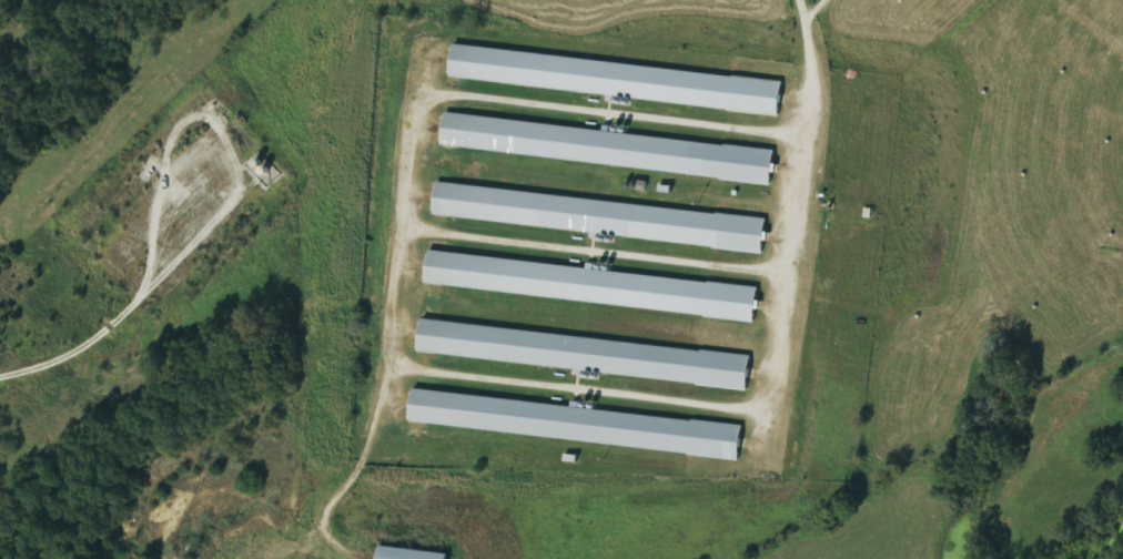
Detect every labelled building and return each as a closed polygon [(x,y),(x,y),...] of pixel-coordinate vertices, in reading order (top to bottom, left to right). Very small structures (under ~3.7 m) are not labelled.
[(781,114),(784,80),(455,48),(451,81),(781,114)] [(447,115),(443,148),(773,184),(776,150),(447,115)] [(436,217),(598,233),(598,236),(764,252),(768,218),(439,186),(436,217)] [(594,272),(595,269),(431,252),(427,287),(757,320),(761,288),(594,272)] [(752,353),(423,323),(419,357),(749,387),(752,353)] [(741,457),(744,424),(415,393),(412,427),(741,457)] [(451,555),(382,547),(381,558),(451,558),(451,555)]
